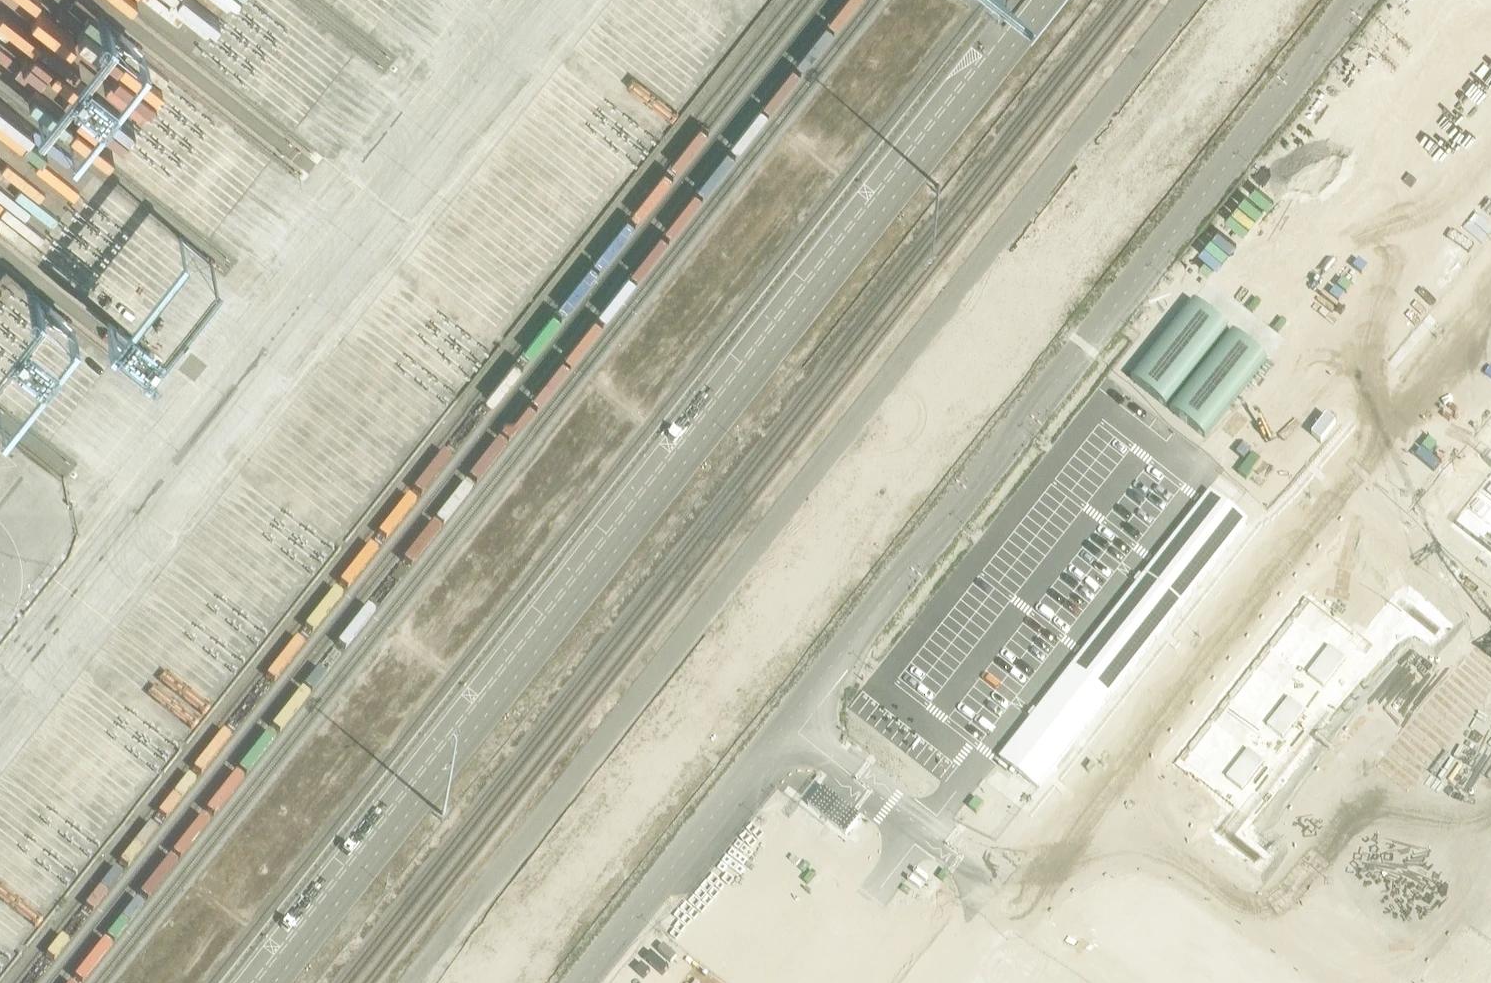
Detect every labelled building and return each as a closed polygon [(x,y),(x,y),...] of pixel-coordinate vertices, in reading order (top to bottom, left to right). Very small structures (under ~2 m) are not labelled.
[(91,129),(116,127),(93,76),(108,52),(98,45),(103,57),(83,66),(104,34),(51,0),(0,0),(0,70),(91,129)] [(12,111),(0,100),(0,125),(12,111)] [(1,183),(0,185),(0,195),(40,230),(52,224),(72,201),(68,198),(53,171),(74,159),(41,131),(57,159),(35,171),(23,160),(22,160),(12,150),(18,143),(0,127),(0,181),(1,183)] [(1222,823),(1426,982),(1487,982),(1490,978),(1490,457),(1450,510),(1461,519),(1370,634),(1284,744),(1222,823)] [(1303,589),(1180,746),(1243,795),(1366,639),(1303,589)]
